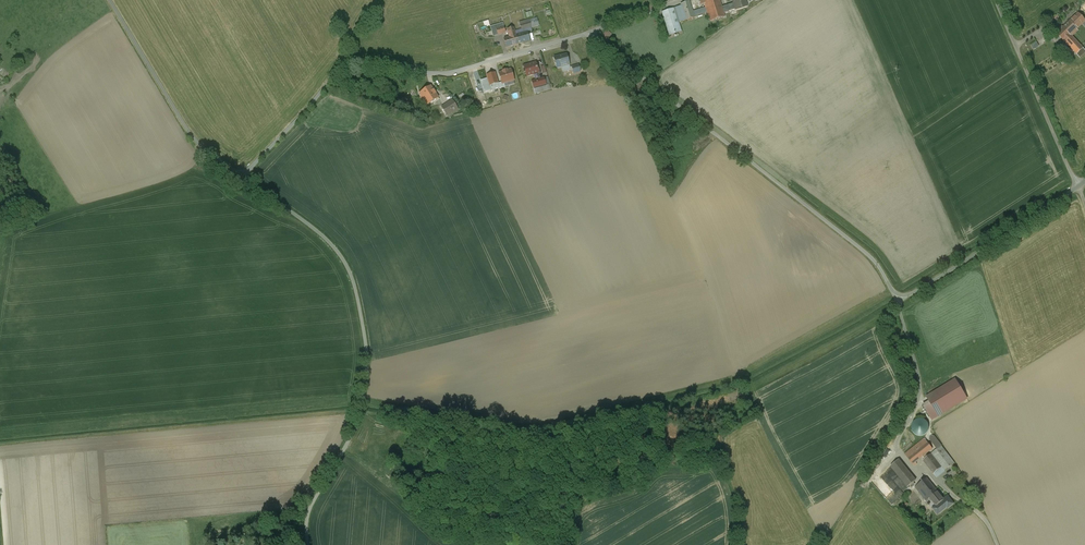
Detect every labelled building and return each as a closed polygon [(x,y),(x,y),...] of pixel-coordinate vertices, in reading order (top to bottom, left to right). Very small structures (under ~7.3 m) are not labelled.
[(701,5),(704,4),(705,7),(707,12),(710,22),(725,17),(723,13),(735,9),(747,6),(745,0),(732,0),(733,3),(722,7),(719,0),(699,0),(701,5)] [(689,2),(681,4),(681,6),(674,8),(678,22),(694,18),(692,12),(689,2)] [(705,7),(692,12),(693,16),(707,12),(705,7)] [(674,8),(662,12),(669,36),(681,32),(678,22),(674,8)] [(1070,22),(1077,30),(1084,22),(1084,20),(1079,14),(1070,22)] [(1068,21),(1056,33),(1066,43),(1073,37),(1079,31),(1077,30),(1070,22),(1068,21)] [(503,23),(490,27),(493,36),(498,35),(496,28),(503,26),(503,23)] [(503,26),(496,28),(498,35),(505,32),(504,26),(503,26)] [(507,30),(509,37),(516,35),(513,28),(507,30)] [(527,32),(516,35),(518,44),(525,42),(525,43),(530,42),(527,32)] [(509,37),(504,39),(506,47),(518,44),(516,35),(509,37)] [(1078,56),(1079,58),(1084,53),(1084,50),(1073,37),(1066,43),(1078,56)] [(567,54),(562,56),(562,55),(553,58),(556,68),(569,64),(567,54)] [(535,63),(531,64),(524,66),(527,76),(534,74),(538,73),(536,63),(535,63)] [(579,65),(571,67),(573,73),(580,71),(579,65)] [(506,70),(503,71),(503,72),(499,73),(500,77),(502,84),(504,83),(513,80),(510,70),(506,71),(506,70)] [(502,84),(500,77),(495,78),(499,89),(505,87),(504,83),(502,84)] [(536,81),(532,82),(534,88),(546,84),(544,78),(540,79),(536,81)] [(546,86),(534,89),(535,94),(551,89),(549,85),(546,86)] [(438,98),(430,86),(420,93),(421,96),(420,97),(422,100),(423,99),(427,105),(438,98)] [(452,100),(441,107),(447,115),(458,108),(452,100)] [(955,380),(927,397),(929,401),(938,416),(967,399),(955,380)] [(932,420),(938,416),(929,401),(923,405),(932,420)] [(914,434),(917,436),(920,436),(924,436),(926,434),(928,431),(929,428),(929,425),(927,423),(926,421),(923,420),(921,419),(918,419),(915,421),(913,423),(912,426),(912,429),(913,432),(914,434)] [(939,443),(934,436),(930,439),(936,446),(939,443)] [(924,439),(905,454),(913,464),(932,449),(924,439)] [(941,446),(923,460),(936,478),(955,463),(941,446)] [(880,468),(884,463),(878,458),(874,463),(880,468)] [(916,481),(899,460),(891,467),(907,487),(916,481)] [(874,483),(892,505),(905,494),(886,472),(874,483)] [(943,500),(926,478),(915,488),(926,501),(930,498),(936,506),(944,500),(943,500)] [(943,500),(944,500),(936,506),(933,508),(933,509),(934,508),(939,514),(947,507),(948,508),(954,504),(948,496),(943,500)]
